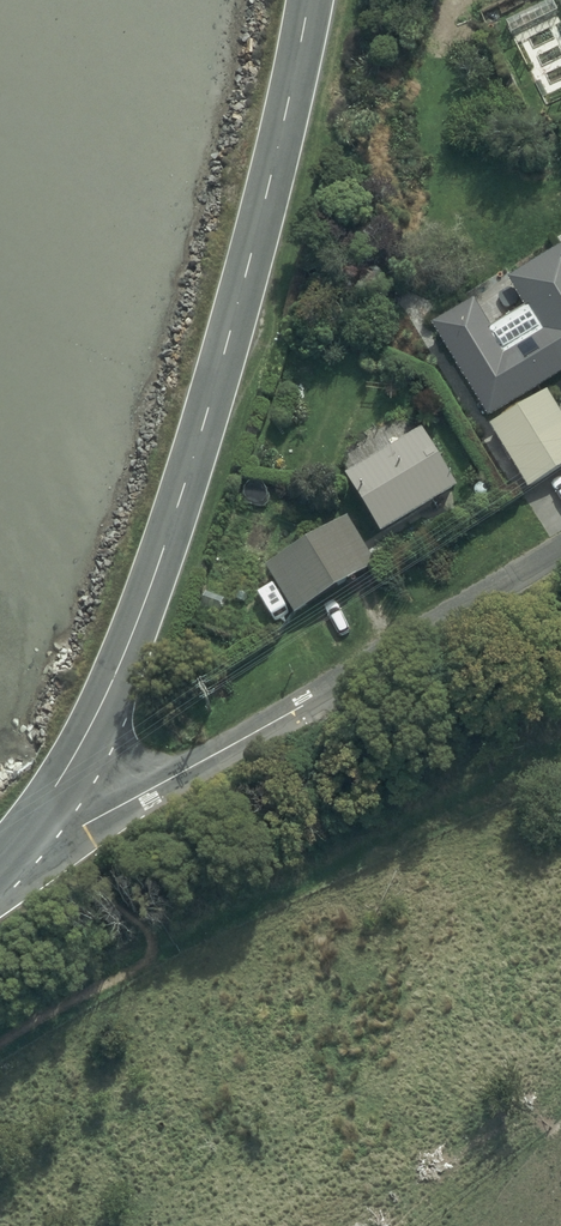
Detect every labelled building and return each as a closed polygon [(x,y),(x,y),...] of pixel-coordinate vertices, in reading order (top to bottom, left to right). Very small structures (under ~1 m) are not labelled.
[(432,330),(486,421),(560,377),(560,250),(506,282),(523,311),(491,329),(476,304),(432,330)] [(548,391),(491,424),(528,488),(560,468),(560,414),(548,391)] [(350,474),(347,475),(381,533),(457,488),(422,428),(418,431),(413,423),(395,416),(346,446),(344,464),(350,474)] [(376,562),(347,517),(267,567),(296,613),(376,562)]
